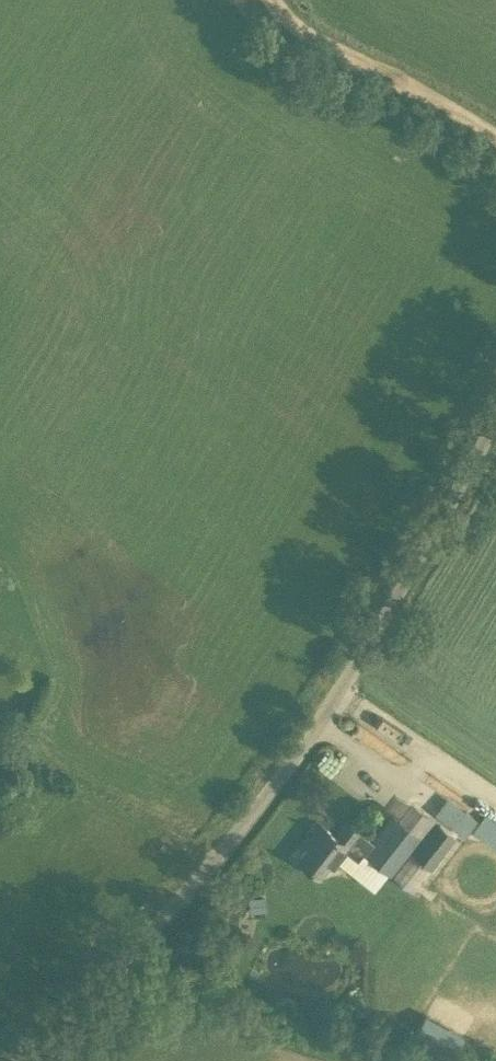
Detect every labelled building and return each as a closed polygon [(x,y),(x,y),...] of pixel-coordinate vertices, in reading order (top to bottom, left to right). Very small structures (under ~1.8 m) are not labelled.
[(446,821),(463,832),(473,816),(456,805),(446,821)] [(469,827),(493,844),(495,839),(495,817),(483,808),(469,827)] [(345,818),(334,833),(321,823),(305,844),(307,846),(298,858),(320,875),(342,846),(358,860),(364,854),(390,874),(421,836),(392,814),(372,841),(360,831),(360,830),(345,818)] [(427,867),(453,834),(439,823),(414,856),(427,867)]
